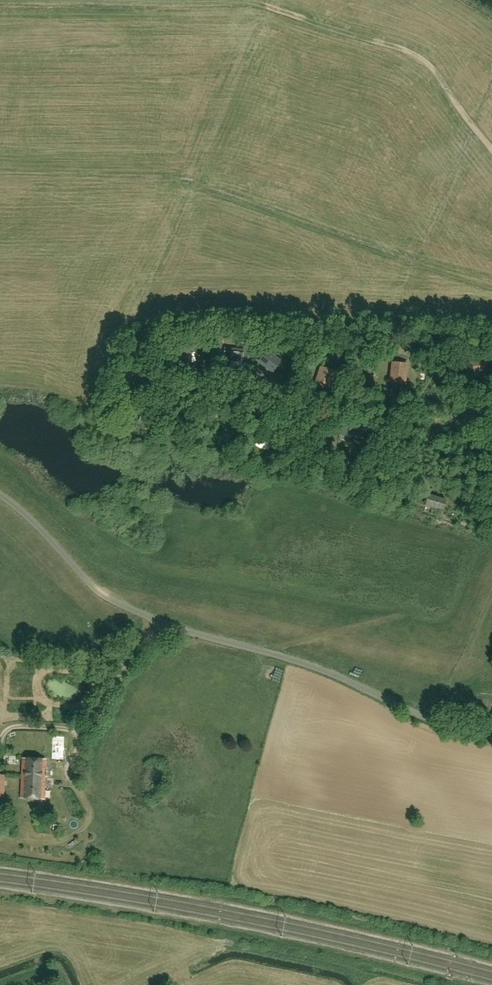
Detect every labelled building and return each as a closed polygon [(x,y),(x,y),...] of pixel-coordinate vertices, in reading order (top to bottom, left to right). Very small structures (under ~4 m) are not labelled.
[(193,344),(189,344),(189,342),(178,343),(181,364),(191,362),(190,353),(194,353),(193,344)] [(225,347),(224,356),(228,356),(228,355),(231,356),(230,361),(241,362),(242,350),(229,348),(229,347),(225,347)] [(257,363),(270,373),(277,363),(264,354),(257,363)] [(489,361),(484,361),(484,360),(460,362),(461,371),(473,370),(473,376),(478,375),(478,369),(490,368),(489,361)] [(391,382),(405,383),(407,364),(393,363),(391,382)] [(320,366),(315,384),(331,389),(337,371),(320,366)] [(139,412),(142,413),(140,421),(152,425),(155,417),(152,416),(153,412),(141,408),(139,412)] [(461,411),(455,418),(467,427),(472,421),(461,411)] [(347,435),(348,432),(366,437),(368,429),(342,422),(339,432),(347,435)] [(266,438),(258,436),(256,440),(255,445),(261,449),(264,450),(269,449),(272,446),(272,440),(266,438)] [(446,499),(429,494),(426,505),(443,510),(446,499)] [(16,742),(17,751),(27,751),(26,741),(16,742)] [(23,758),(22,778),(45,779),(46,759),(23,758)] [(45,779),(22,778),(21,798),(44,799),(45,779)]
